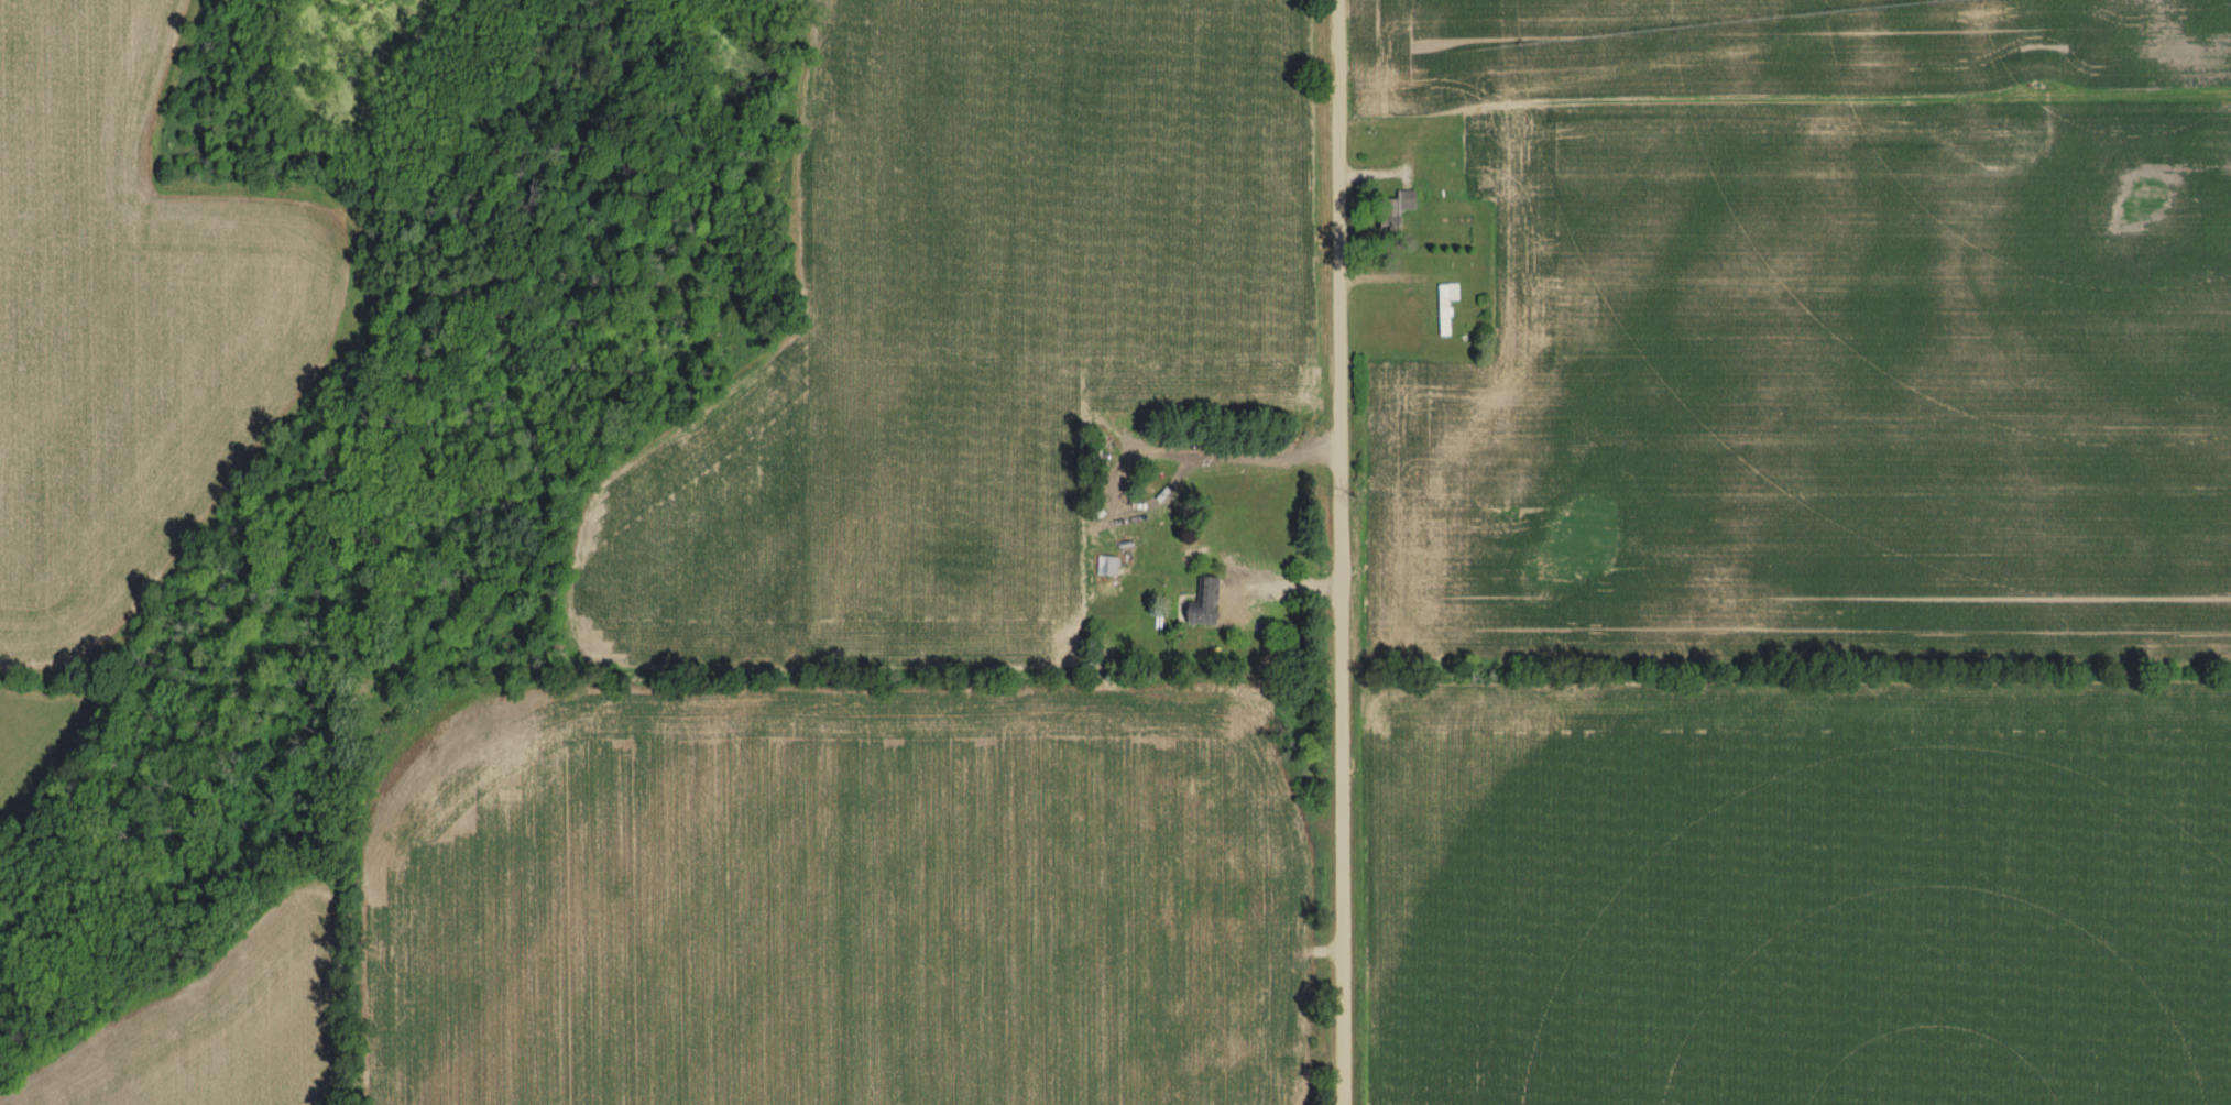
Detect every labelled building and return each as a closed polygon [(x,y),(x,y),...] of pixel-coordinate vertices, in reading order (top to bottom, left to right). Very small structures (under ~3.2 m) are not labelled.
[(1393,202),(1375,201),(1375,233),(1395,233),(1395,211),(1413,211),(1413,192),(1393,192),(1393,202)] [(1450,303),(1456,303),(1456,286),(1435,286),(1435,338),(1450,338),(1450,303)] [(1116,559),(1094,559),(1094,578),(1116,578),(1116,559)] [(1212,626),(1215,580),(1194,579),(1192,609),(1183,608),(1182,625),(1212,626)]
